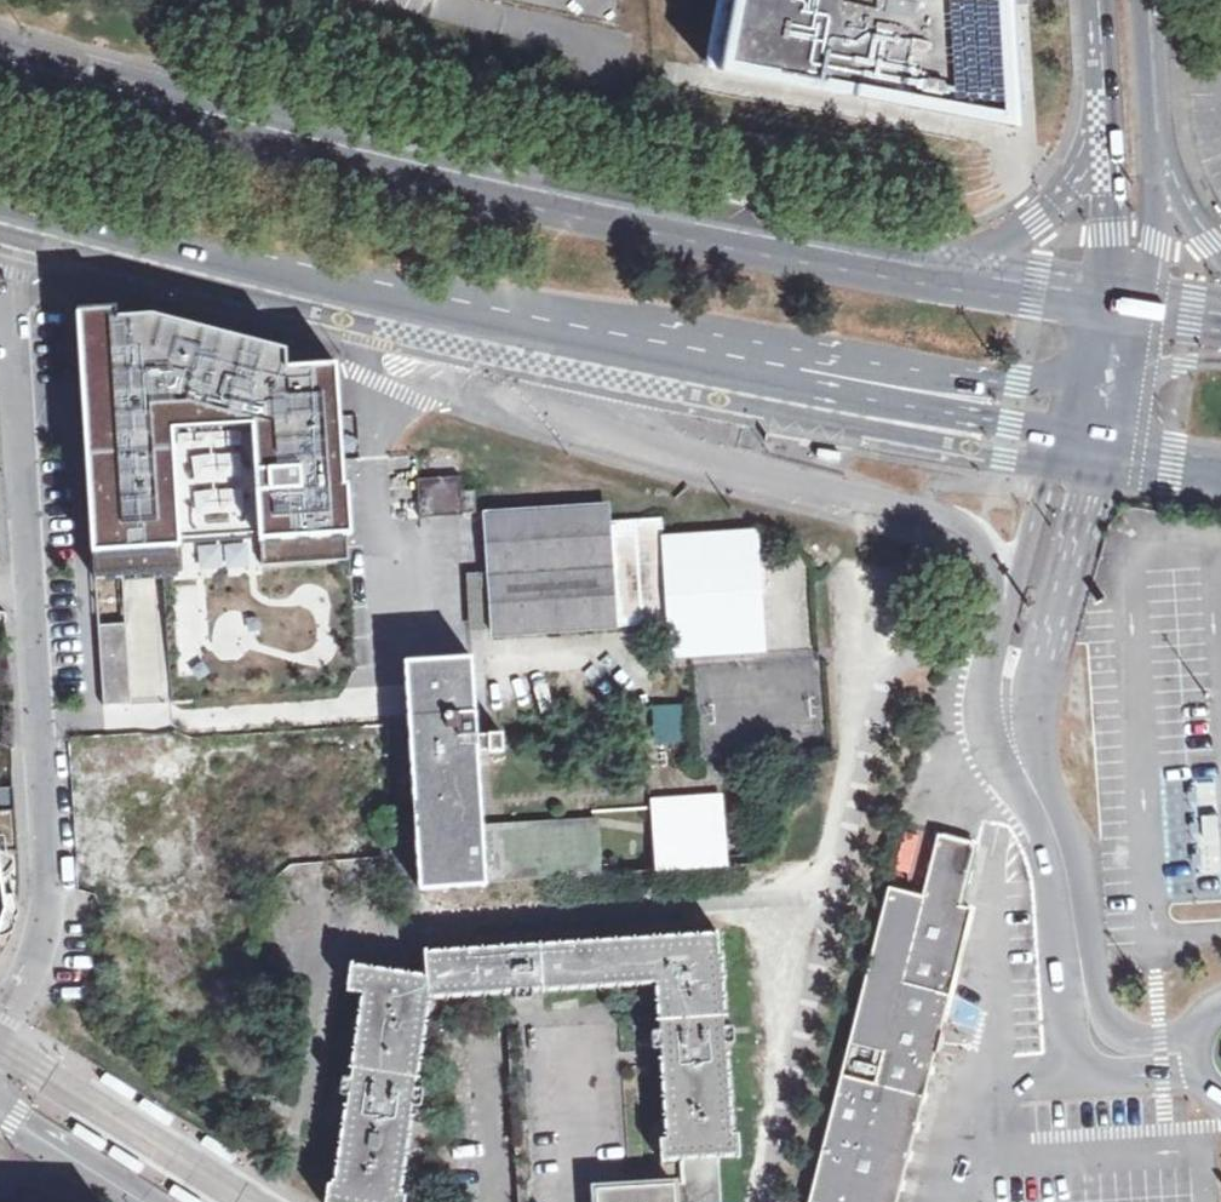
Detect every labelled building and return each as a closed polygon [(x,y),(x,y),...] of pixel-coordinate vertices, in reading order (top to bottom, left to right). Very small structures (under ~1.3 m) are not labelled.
[(620,0),(531,0),(616,19),(620,0)] [(1005,3),(989,0),(730,0),(717,66),(1011,123),(1005,3)] [(78,309),(93,551),(156,547),(155,539),(180,538),(261,533),(263,567),(349,562),(348,536),(352,536),(350,487),(345,487),(344,461),(334,461),(330,388),(340,387),(339,366),(122,308),(78,309)] [(340,387),(330,388),(334,461),(344,461),(340,387)] [(463,511),(476,510),(474,487),(463,489),(461,473),(421,476),(424,517),(463,513),(463,511)] [(608,505),(486,512),(493,634),(668,624),(670,659),(761,654),(754,531),(664,536),(663,516),(609,519),(608,505)] [(156,547),(93,551),(95,576),(182,571),(180,538),(155,539),(156,547)] [(772,614),(804,612),(802,567),(770,569),(772,614)] [(126,622),(97,624),(98,646),(127,644),(126,622)] [(127,644),(98,646),(102,705),(131,703),(127,644)] [(484,835),(473,659),(407,663),(421,889),(487,884),(487,882),(599,874),(595,827),(484,835)] [(656,743),(686,743),(686,706),(655,706),(656,743)] [(719,866),(716,817),(720,817),(719,801),(652,806),(657,870),(719,866)] [(1217,814),(1202,815),(1204,841),(1218,840),(1217,814)] [(937,835),(920,901),(889,893),(810,1201),(896,1201),(937,1043),(971,913),(957,910),(974,844),(937,835)] [(898,836),(889,874),(913,880),(922,842),(898,836)] [(431,1001),(652,987),(663,1142),(671,1143),(672,1151),(682,1151),(683,1182),(684,1198),(674,1198),(673,1182),(596,1186),(597,1201),(722,1201),(719,1149),(728,1149),(717,933),(424,950),(425,974),(353,963),(348,991),(367,994),(338,1180),(332,1179),(332,1182),(328,1182),(325,1201),(399,1201),(431,1001)] [(508,1028),(516,1146),(532,1145),(524,1028),(508,1028)] [(165,1118),(172,1122),(174,1118),(142,1098),(138,1104),(164,1120),(165,1118)] [(137,1106),(169,1126),(172,1122),(165,1118),(164,1120),(138,1104),(137,1106)] [(236,1155),(205,1137),(200,1145),(231,1163),(236,1155)] [(142,1166),(113,1147),(111,1151),(116,1155),(118,1153),(141,1168),(142,1166)] [(116,1155),(111,1151),(108,1155),(137,1174),(141,1168),(118,1153),(116,1155)] [(683,1182),(673,1182),(674,1198),(684,1198),(683,1182)] [(174,1186),(169,1194),(182,1201),(199,1201),(174,1186)]
